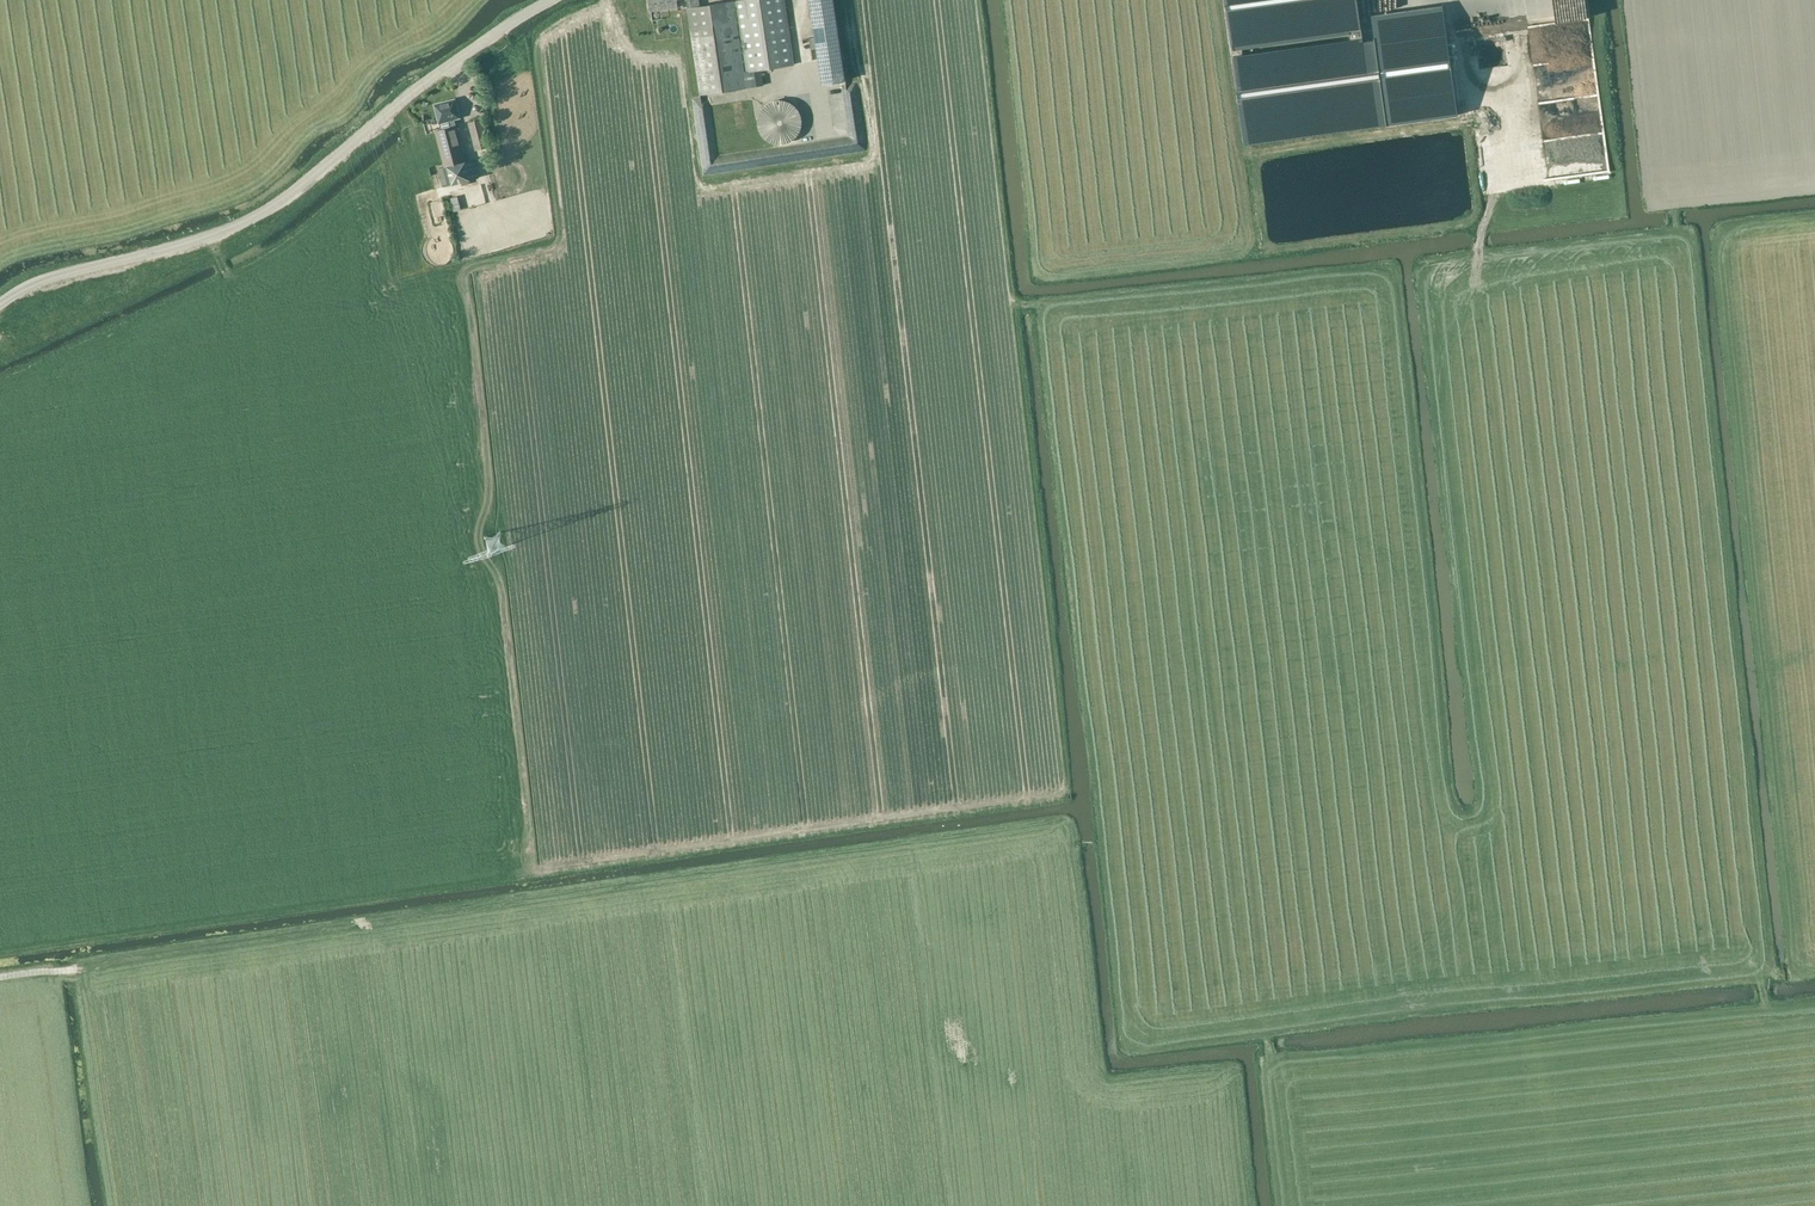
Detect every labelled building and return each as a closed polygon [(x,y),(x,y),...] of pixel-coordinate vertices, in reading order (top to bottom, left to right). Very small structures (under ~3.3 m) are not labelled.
[(699,0),(686,0),(688,8),(687,8),(700,95),(747,88),(735,6),(737,6),(747,72),(794,65),(784,0),(743,0),(736,1),(736,2),(734,2),(734,1),(700,6),(699,0)] [(830,79),(855,75),(843,0),(817,0),(830,79)] [(1231,47),(1241,45),(1243,58),(1363,41),(1357,0),(1224,0),(1231,47)] [(1363,41),(1233,60),(1246,151),(1387,130),(1374,40),(1363,41)] [(452,185),(479,178),(474,159),(465,161),(455,119),(460,118),(455,99),(434,104),(439,123),(441,130),(435,131),(445,169),(448,169),(452,185)] [(795,138),(798,135),(800,132),(801,128),(802,125),(802,121),(801,117),(800,114),(798,110),(796,107),(793,105),(790,103),(786,101),(783,101),(779,100),(775,101),(772,102),(769,103),(765,106),(763,108),(761,111),(759,115),(758,118),(758,122),(758,126),(759,129),(760,133),(762,136),(765,139),(768,141),(771,143),(775,144),(778,144),(782,144),(786,143),(789,142),(792,140),(795,138)] [(477,150),(488,147),(481,119),(469,122),(477,150)] [(485,157),(479,162),(484,168),(490,163),(485,157)] [(11,361),(7,356),(0,363),(0,365),(3,368),(11,361)]
